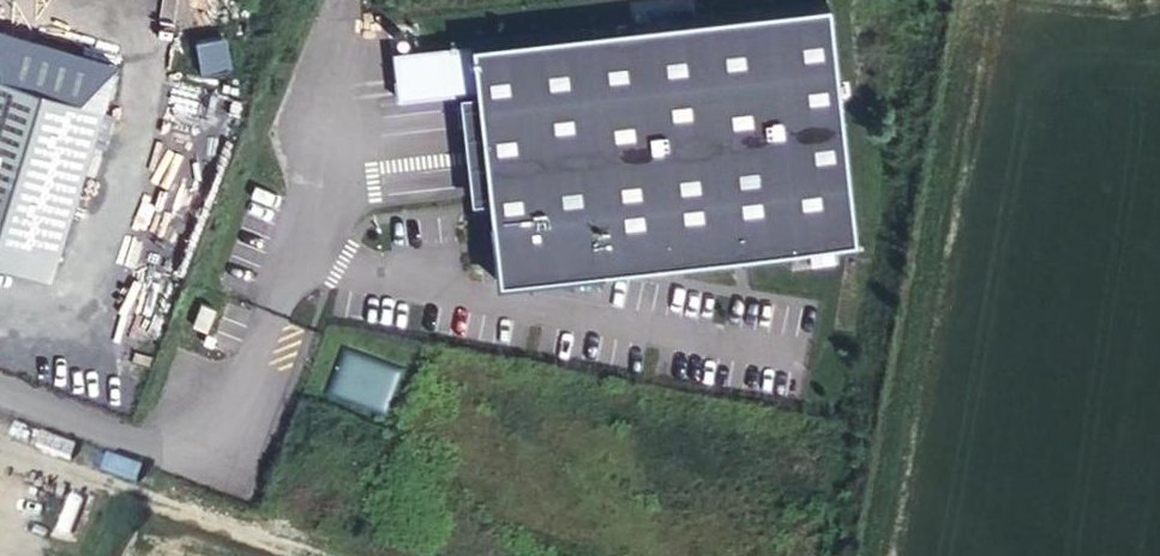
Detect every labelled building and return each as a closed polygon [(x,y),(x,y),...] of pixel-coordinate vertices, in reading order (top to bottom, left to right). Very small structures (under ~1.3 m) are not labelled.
[(824,3),(465,46),(493,273),(852,231),(824,3)] [(192,31),(204,84),(232,78),(220,25),(192,31)] [(0,28),(0,260),(49,275),(115,63),(0,28)]
